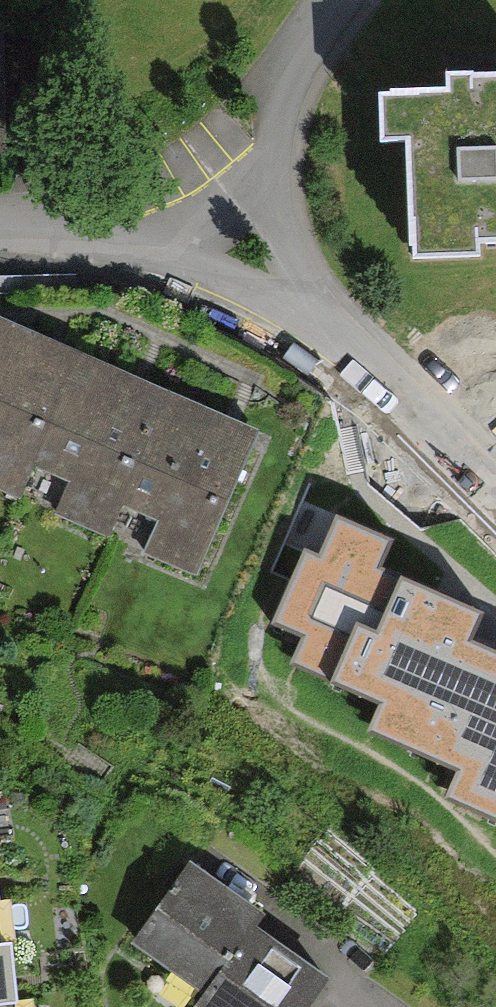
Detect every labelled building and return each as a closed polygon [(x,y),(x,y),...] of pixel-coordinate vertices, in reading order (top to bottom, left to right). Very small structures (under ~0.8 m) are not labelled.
[(447,98),(388,100),(389,146),(406,145),(408,250),(495,248),(495,80),(446,81),(447,98)] [(22,489),(39,450),(71,464),(53,505),(109,529),(124,495),(160,511),(145,545),(202,570),(269,417),(227,399),(143,363),(48,322),(0,301),(0,479),(22,489)] [(450,721),(495,614),(495,583),(340,517),(290,632),(381,670),(373,688),(450,721)] [(486,822),(495,826),(495,798),(486,822)] [(334,951),(305,933),(262,906),(272,889),(244,872),(194,841),(139,929),(206,971),(193,992),(217,1006),(299,1006),(334,951)] [(19,985),(14,927),(0,928),(0,986),(19,985)]
